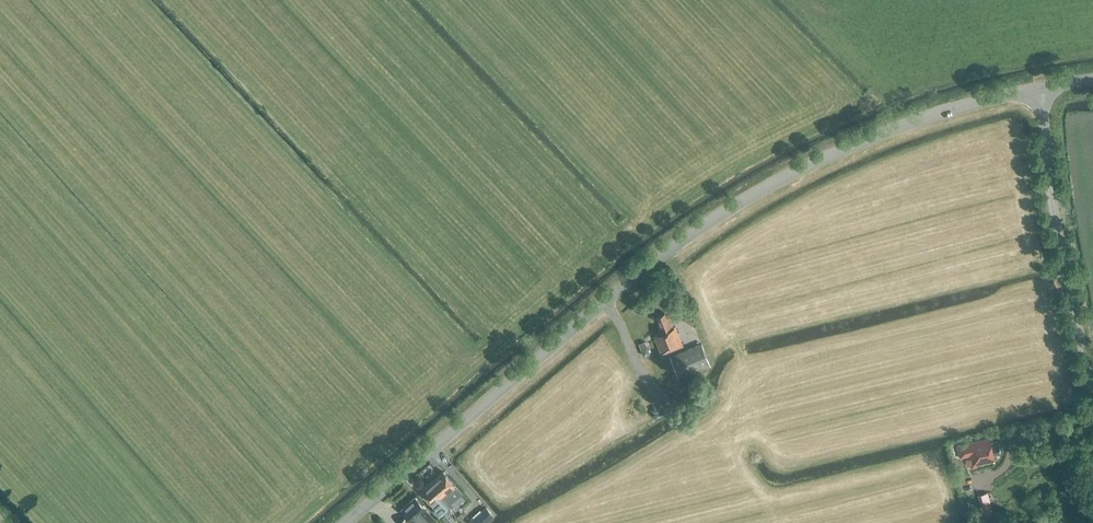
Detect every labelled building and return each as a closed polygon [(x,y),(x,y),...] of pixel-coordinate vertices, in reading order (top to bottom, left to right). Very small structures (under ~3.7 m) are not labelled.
[(661,353),(682,344),(675,328),(673,328),(668,316),(666,316),(665,313),(656,316),(660,327),(658,328),(660,333),(654,336),(661,353)] [(701,344),(670,356),(678,377),(709,365),(701,344)] [(647,348),(641,350),(643,356),(650,354),(647,348)] [(967,466),(970,465),(971,468),(977,467),(976,464),(993,460),(992,455),(1000,453),(998,442),(990,444),(988,438),(956,446),(960,459),(968,457),(969,458),(965,459),(967,466)] [(436,478),(428,484),(448,506),(451,503),(451,502),(462,493),(443,472),(436,478)] [(434,506),(432,508),(439,516),(445,510),(444,509),(448,506),(428,484),(421,491),(434,506)] [(987,493),(978,495),(983,515),(992,513),(987,493)] [(426,522),(434,522),(435,521),(426,511),(427,510),(415,496),(408,503),(426,522)] [(408,503),(401,509),(413,522),(414,522),(415,522),(426,522),(408,503)] [(494,515),(486,506),(469,521),(470,522),(485,522),(494,515)] [(440,519),(443,522),(452,522),(445,515),(440,519)]
